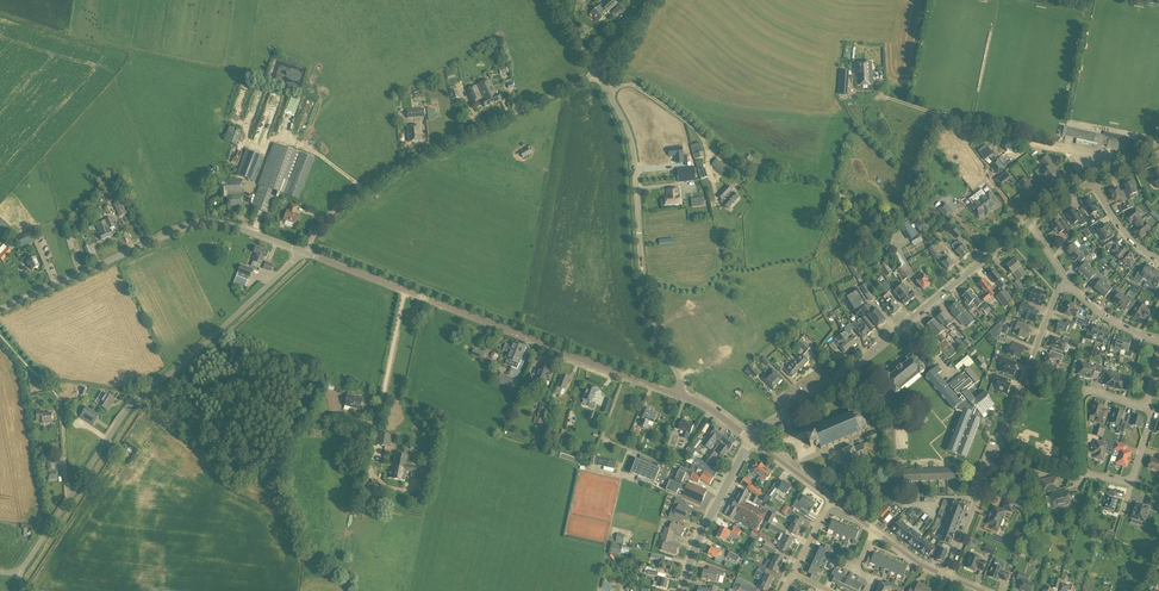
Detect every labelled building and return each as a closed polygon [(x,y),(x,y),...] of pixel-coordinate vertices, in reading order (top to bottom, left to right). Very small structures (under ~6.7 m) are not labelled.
[(604,16),(603,15),(616,4),(613,0),(606,0),(591,12),(595,18),(594,19),(597,22),(604,16)] [(625,24),(629,19),(624,16),(621,21),(625,24)] [(275,78),(299,84),(303,68),(278,62),(275,78)] [(873,74),(872,62),(854,63),(854,71),(856,71),(857,86),(873,85),(873,74)] [(849,76),(839,75),(838,94),(848,95),(849,76)] [(479,90),(492,84),(491,80),(477,85),(479,90)] [(483,101),(497,95),(492,84),(479,90),(483,99),(483,101)] [(483,99),(479,90),(477,85),(467,90),(472,103),(483,99)] [(457,90),(456,86),(449,88),(450,92),(452,100),(459,98),(457,90)] [(498,94),(497,95),(483,101),(485,107),(501,101),(498,94)] [(301,135),(310,104),(306,102),(296,134),(301,135)] [(423,118),(424,118),(424,108),(411,110),(411,113),(412,119),(417,118),(423,118)] [(672,123),(675,118),(665,113),(662,117),(672,123)] [(409,142),(421,141),(420,126),(408,127),(409,142)] [(1127,142),(1127,139),(1126,137),(1117,135),(1115,136),(1097,133),(1097,135),(1066,129),(1066,127),(1063,126),(1059,142),(1107,149),(1107,147),(1131,152),(1133,143),(1132,143),(1132,141),(1132,140),(1131,140),(1130,140),(1129,141),(1128,142),(1127,142)] [(236,145),(241,131),(229,127),(224,141),(236,145)] [(695,159),(705,157),(701,143),(692,146),(695,159)] [(299,200),(314,159),(302,154),(274,144),(259,185),(259,186),(251,208),(269,214),(278,192),(286,195),(299,200)] [(983,144),(976,150),(984,161),(988,158),(990,161),(996,156),(994,152),(991,154),(983,144)] [(683,147),(669,149),(669,158),(675,157),(676,164),(685,163),(684,156),(683,147)] [(523,158),(531,154),(527,148),(519,152),(523,158)] [(253,181),(262,156),(246,150),(237,175),(253,181)] [(757,169),(761,165),(750,155),(746,159),(757,169)] [(1050,182),(1058,176),(1052,169),(1055,166),(1047,156),(1041,161),(1046,168),(1039,174),(1042,177),(1046,183),(1049,180),(1050,182)] [(722,174),(727,168),(717,159),(711,165),(722,174)] [(998,175),(1005,169),(997,159),(990,165),(998,175)] [(1158,166),(1150,171),(1154,178),(1152,179),(1158,188),(1158,169),(1158,166)] [(678,183),(696,181),(695,167),(687,168),(677,169),(678,183)] [(708,177),(705,169),(699,171),(701,179),(708,177)] [(1006,171),(996,180),(1000,186),(1011,178),(1006,171)] [(1019,183),(1016,185),(1026,198),(1032,193),(1030,190),(1033,187),(1026,178),(1019,183)] [(243,208),(242,180),(220,181),(221,198),(227,197),(227,209),(243,208)] [(1124,193),(1127,200),(1128,200),(1134,198),(1132,194),(1138,192),(1133,181),(1125,185),(1128,191),(1124,192),(1125,193),(1124,193)] [(728,210),(740,198),(732,190),(727,186),(718,196),(722,200),(720,202),(728,210)] [(1127,200),(1124,193),(1120,195),(1117,188),(1111,191),(1111,192),(1112,194),(1111,195),(1113,199),(1113,198),(1114,201),(1116,201),(1119,200),(1120,203),(1127,200)] [(666,205),(680,204),(679,196),(680,196),(679,189),(667,191),(668,199),(666,199),(666,205)] [(985,195),(981,190),(975,195),(989,213),(994,209),(993,208),(998,204),(989,192),(985,195)] [(845,197),(835,195),(834,200),(839,202),(844,203),(845,197)] [(975,195),(970,199),(973,204),(969,207),(979,219),(984,215),(985,216),(989,213),(975,195)] [(917,196),(915,204),(932,207),(933,199),(928,198),(928,197),(923,196),(923,197),(917,196)] [(119,217),(131,212),(125,198),(113,203),(119,217)] [(1093,204),(1090,199),(1084,203),(1084,205),(1084,207),(1087,211),(1083,214),(1089,222),(1092,226),(1093,224),(1091,221),(1095,218),(1093,215),(1095,214),(1094,213),(1097,211),(1095,208),(1096,207),(1094,203),(1093,204)] [(1149,213),(1153,211),(1147,202),(1143,204),(1149,213)] [(946,219),(953,213),(945,203),(938,209),(946,219)] [(295,215),(298,207),(291,204),(288,211),(287,211),(284,220),(296,224),(299,216),(295,215)] [(1079,217),(1074,209),(1070,212),(1068,211),(1067,217),(1069,217),(1073,224),(1079,221),(1082,225),(1087,223),(1082,215),(1079,217)] [(1136,225),(1142,220),(1139,217),(1140,216),(1141,214),(1141,213),(1141,212),(1139,210),(1138,209),(1137,209),(1135,211),(1135,210),(1126,217),(1131,224),(1133,222),(1136,225)] [(126,223),(133,220),(131,215),(124,218),(126,223)] [(101,240),(112,235),(110,228),(114,226),(111,218),(96,225),(100,234),(99,235),(101,240)] [(920,233),(927,229),(922,219),(915,223),(920,233)] [(1071,231),(1063,220),(1060,223),(1058,220),(1052,224),(1053,226),(1052,227),(1056,233),(1057,232),(1059,234),(1063,231),(1066,234),(1071,231)] [(1142,220),(1136,225),(1138,228),(1136,230),(1141,236),(1150,229),(1145,222),(1144,223),(1142,220)] [(908,221),(898,227),(900,231),(902,231),(909,242),(917,236),(908,221)] [(1101,236),(1110,230),(1109,230),(1110,228),(1108,227),(1107,226),(1106,224),(1100,228),(1098,225),(1091,230),(1094,235),(1098,233),(1101,236)] [(957,240),(962,235),(956,229),(951,233),(957,240)] [(1110,230),(1101,236),(1103,240),(1100,241),(1104,247),(1114,240),(1112,237),(1114,236),(1112,234),(1113,233),(1111,231),(1110,230)] [(21,248),(35,241),(31,231),(16,237),(21,248)] [(1023,244),(1016,235),(1009,241),(1017,250),(1023,244)] [(923,242),(921,237),(912,243),(914,247),(923,242)] [(1070,256),(1078,249),(1074,244),(1077,241),(1075,238),(1069,243),(1071,245),(1065,251),(1070,256)] [(964,245),(960,240),(957,243),(957,242),(951,246),(956,252),(957,251),(963,259),(963,258),(964,259),(967,257),(966,256),(969,254),(966,250),(967,249),(964,245)] [(11,251),(7,247),(4,244),(0,248),(0,259),(3,261),(11,251)] [(942,255),(935,245),(929,249),(935,259),(940,256),(941,255),(942,255)] [(1120,260),(1128,251),(1122,246),(1120,249),(1116,245),(1111,251),(1115,255),(1120,260)] [(266,258),(269,252),(255,247),(253,253),(256,253),(253,261),(261,264),(264,257),(266,258)] [(1085,259),(1086,258),(1083,254),(1078,249),(1070,256),(1075,262),(1077,260),(1080,263),(1085,259)] [(1128,251),(1120,260),(1130,269),(1135,262),(1131,259),(1133,256),(1128,251)] [(905,274),(910,271),(898,252),(893,254),(901,267),(905,274)] [(949,258),(945,253),(941,256),(941,255),(940,256),(937,258),(941,264),(942,263),(948,271),(949,270),(949,271),(952,268),(955,265),(949,258)] [(32,259),(30,255),(26,257),(28,261),(27,262),(29,266),(31,265),(33,269),(39,266),(36,258),(32,259)] [(865,281),(850,257),(845,261),(854,276),(855,276),(860,284),(865,281)] [(1083,277),(1090,269),(1087,266),(1090,263),(1085,259),(1080,263),(1079,264),(1082,267),(1077,272),(1083,277)] [(1019,281),(1027,274),(1021,267),(1015,260),(1007,266),(1013,274),(1019,281)] [(271,271),(273,265),(266,262),(263,268),(271,271)] [(887,276),(892,273),(886,262),(880,266),(887,276)] [(250,277),(252,269),(241,265),(238,272),(250,277)] [(1142,273),(1138,271),(1133,280),(1140,284),(1142,280),(1146,282),(1147,280),(1153,269),(1154,269),(1147,265),(1142,273)] [(908,278),(905,274),(901,267),(895,271),(902,282),(908,278)] [(1090,269),(1083,277),(1088,282),(1093,277),(1096,280),(1101,274),(1096,270),(1094,272),(1090,269)] [(1155,290),(1158,283),(1158,275),(1158,274),(1158,272),(1154,269),(1153,269),(1147,280),(1146,282),(1145,284),(1149,286),(1149,287),(1155,290)] [(998,274),(995,271),(989,276),(995,284),(996,283),(1001,289),(1006,285),(1003,282),(1005,281),(1002,278),(999,274),(998,274)] [(1063,279),(1059,272),(1051,277),(1055,284),(1063,279)] [(924,276),(922,273),(915,278),(917,282),(923,290),(924,289),(925,290),(928,288),(927,287),(930,285),(927,281),(928,280),(925,276),(924,276)] [(1101,274),(1096,280),(1099,283),(1094,288),(1100,293),(1106,284),(1110,281),(1101,274)] [(886,294),(892,290),(883,275),(879,278),(883,284),(881,285),(886,294)] [(242,278),(239,285),(245,287),(247,280),(242,278)] [(987,283),(984,280),(978,285),(985,293),(985,292),(987,294),(981,298),(985,302),(995,294),(990,288),(991,287),(988,283),(987,283)] [(1019,292),(1024,288),(1017,280),(1012,284),(1019,292)] [(871,302),(876,299),(865,281),(862,283),(863,285),(860,287),(869,301),(871,302)] [(908,290),(903,284),(894,292),(899,297),(905,305),(915,297),(912,292),(909,289),(908,290)] [(1106,284),(1100,293),(1105,297),(1110,292),(1113,294),(1117,288),(1114,286),(1112,289),(1106,284)] [(1041,306),(1045,297),(1041,295),(1042,291),(1034,287),(1028,301),(1033,303),(1033,302),(1037,303),(1037,304),(1041,306)] [(1118,307),(1125,297),(1121,295),(1123,292),(1118,288),(1113,294),(1116,296),(1112,302),(1118,307)] [(869,307),(858,289),(843,297),(854,314),(862,309),(867,315),(878,328),(886,321),(875,307),(870,306),(869,307)] [(966,293),(967,294),(962,297),(969,305),(967,306),(971,310),(976,306),(978,308),(983,304),(977,297),(977,298),(971,291),(970,291),(969,290),(966,293)] [(1004,308),(1013,301),(1004,290),(995,297),(1004,308)] [(891,296),(889,293),(884,297),(886,300),(881,304),(886,309),(888,312),(889,311),(892,315),(893,316),(896,314),(896,313),(898,312),(901,310),(900,309),(895,302),(896,301),(892,296),(891,296)] [(1125,297),(1118,307),(1125,311),(1129,305),(1132,307),(1136,301),(1130,297),(1128,300),(1125,297)] [(1075,317),(1078,311),(1073,309),(1075,305),(1067,302),(1062,313),(1070,317),(1071,315),(1075,317)] [(1147,318),(1151,311),(1146,308),(1146,307),(1139,302),(1131,315),(1138,319),(1141,314),(1143,316),(1147,318)] [(964,311),(957,303),(950,309),(953,313),(952,313),(956,319),(959,316),(968,327),(975,321),(966,310),(964,311)] [(1034,323),(1038,314),(1029,311),(1031,306),(1022,303),(1018,313),(1027,317),(1026,320),(1034,323)] [(987,305),(982,309),(987,315),(992,311),(987,305)] [(938,316),(938,317),(937,318),(944,326),(944,325),(946,328),(947,327),(949,330),(954,326),(952,324),(943,313),(940,315),(938,316)] [(875,329),(867,318),(865,317),(861,320),(860,319),(858,321),(859,323),(858,324),(856,323),(852,322),(851,323),(854,327),(857,332),(863,339),(864,339),(866,338),(866,337),(871,333),(871,332),(875,329)] [(1087,327),(1090,319),(1086,317),(1084,321),(1077,318),(1075,322),(1087,327)] [(1017,325),(1015,324),(1016,320),(1013,319),(1010,329),(1020,333),(1019,336),(1028,339),(1031,331),(1024,329),(1026,324),(1018,321),(1017,325)] [(949,359),(956,353),(941,334),(945,331),(935,320),(927,326),(941,343),(937,346),(949,359)] [(1073,327),(1075,324),(1067,321),(1066,324),(1059,321),(1056,329),(1066,333),(1069,325),(1073,327)] [(1004,326),(1005,324),(1002,322),(989,334),(998,343),(1001,334),(1004,326)] [(1093,329),(1089,328),(1086,338),(1089,340),(1092,341),(1094,336),(1097,338),(1101,327),(1094,325),(1093,329)] [(846,341),(851,348),(857,344),(854,340),(857,338),(854,334),(851,337),(850,335),(853,333),(847,327),(845,329),(844,330),(845,331),(842,334),(846,341)] [(1108,329),(1101,327),(1097,338),(1104,340),(1103,344),(1106,345),(1110,334),(1107,332),(1108,329)] [(963,338),(957,332),(955,334),(951,330),(950,332),(959,342),(963,338)] [(846,352),(851,348),(846,341),(842,334),(834,340),(835,341),(829,345),(833,351),(839,346),(844,353),(845,352),(846,352)] [(1121,350),(1125,338),(1118,336),(1116,343),(1112,342),(1110,350),(1114,351),(1115,348),(1121,350)] [(1064,351),(1067,342),(1053,337),(1050,346),(1064,351)] [(1011,342),(1001,338),(999,342),(1010,346),(1011,342)] [(1125,338),(1121,350),(1125,351),(1124,356),(1131,358),(1133,350),(1129,348),(1131,340),(1125,338)] [(963,343),(968,348),(971,344),(967,339),(963,343)] [(807,352),(811,348),(802,340),(798,344),(807,352)] [(1079,348),(1081,344),(1071,340),(1069,344),(1079,348)] [(507,352),(505,358),(507,359),(505,364),(517,369),(519,364),(526,347),(513,342),(513,343),(512,346),(509,345),(508,346),(506,352),(507,352)] [(1020,359),(1025,347),(1013,342),(1008,355),(1020,359)] [(483,360),(486,353),(474,349),(471,356),(483,360)] [(1061,361),(1063,356),(1055,353),(1054,356),(1047,353),(1043,364),(1053,367),(1056,359),(1061,361)] [(925,363),(921,362),(920,363),(912,354),(907,359),(909,361),(901,367),(901,366),(897,369),(898,370),(890,376),(888,374),(883,378),(896,394),(901,389),(919,374),(920,374),(925,370),(922,366),(925,363)] [(791,361),(800,371),(809,362),(803,356),(797,362),(794,359),(793,359),(791,356),(788,359),(791,362),(791,361)] [(921,362),(925,363),(932,371),(926,376),(954,410),(956,408),(957,408),(956,409),(956,410),(956,411),(957,411),(957,412),(958,412),(959,411),(959,412),(963,413),(948,451),(965,458),(980,419),(978,418),(978,417),(982,415),(992,407),(991,405),(993,403),(988,397),(989,396),(985,392),(975,400),(967,390),(975,384),(976,384),(980,381),(969,367),(974,363),(968,356),(955,367),(957,370),(963,364),(967,368),(964,371),(967,373),(963,376),(961,374),(948,385),(951,388),(949,389),(938,375),(942,372),(937,366),(933,370),(925,359),(921,358),(921,362)] [(980,367),(985,363),(980,356),(975,361),(980,367)] [(767,366),(771,363),(765,357),(761,360),(767,366)] [(1013,377),(1017,368),(1012,367),(1014,362),(1001,357),(998,364),(1002,365),(1000,372),(1013,377)] [(1085,377),(1088,365),(1081,363),(1082,360),(1079,359),(1077,366),(1080,367),(1078,375),(1080,376),(1080,377),(1084,378),(1084,377),(1085,377)] [(756,378),(759,374),(753,369),(757,364),(754,361),(747,369),(756,378)] [(792,378),(800,371),(791,361),(791,362),(785,367),(782,364),(781,366),(777,362),(774,365),(780,372),(783,368),(787,372),(792,378)] [(1088,365),(1085,377),(1085,378),(1089,379),(1089,378),(1092,379),(1094,371),(1100,373),(1102,366),(1096,364),(1095,367),(1088,365)] [(534,382),(535,383),(534,385),(529,385),(529,390),(533,393),(538,386),(539,384),(544,386),(546,380),(551,382),(554,372),(550,371),(550,370),(541,366),(534,382)] [(772,374),(769,376),(778,385),(783,380),(772,369),(770,372),(772,374)] [(1113,388),(1116,378),(1111,376),(1112,373),(1105,371),(1103,378),(1107,379),(1105,386),(1109,387),(1109,388),(1112,389),(1113,388)] [(510,388),(514,379),(500,374),(497,383),(510,388)] [(1006,394),(1010,385),(1003,382),(1005,378),(995,374),(992,382),(997,384),(995,390),(1006,394)] [(565,390),(570,378),(562,375),(558,387),(557,387),(556,392),(551,390),(548,398),(549,398),(548,401),(553,402),(554,402),(555,400),(558,393),(563,395),(565,390)] [(778,385),(769,376),(767,379),(764,377),(762,379),(772,390),(778,385)] [(325,386),(327,380),(319,377),(317,384),(325,386)] [(1116,378),(1113,388),(1114,388),(1114,390),(1117,391),(1118,390),(1122,391),(1123,388),(1128,389),(1131,380),(1126,378),(1125,380),(1116,378)] [(341,393),(343,386),(336,384),(334,391),(341,393)] [(592,403),(596,393),(598,393),(598,391),(597,389),(598,389),(589,385),(585,396),(584,395),(583,399),(586,401),(584,405),(588,406),(589,402),(592,403)] [(100,400),(98,398),(95,402),(107,411),(110,407),(109,407),(114,399),(107,394),(105,392),(100,400)] [(359,409),(362,399),(352,397),(353,393),(348,392),(344,405),(359,409)] [(545,414),(547,404),(540,403),(538,412),(545,414)] [(1094,412),(1093,416),(1090,415),(1088,421),(1094,423),(1095,421),(1104,424),(1108,411),(1103,409),(1104,406),(1094,403),(1092,411),(1094,412)] [(665,413),(677,416),(679,407),(667,404),(665,413)] [(93,426),(100,415),(86,407),(79,418),(93,426)] [(659,421),(661,415),(658,414),(652,411),(646,408),(642,418),(643,419),(640,426),(647,428),(649,421),(654,423),(656,419),(659,421)] [(1120,410),(1117,409),(1116,410),(1115,409),(1111,423),(1118,425),(1116,433),(1122,435),(1126,423),(1121,421),(1124,412),(1120,411),(1120,410)] [(864,432),(868,427),(868,420),(866,415),(861,411),(854,410),(850,412),(850,413),(843,416),(813,429),(811,428),(809,429),(808,431),(811,436),(807,438),(811,447),(815,445),(816,446),(817,447),(820,445),(821,449),(852,436),(859,433),(859,434),(864,432)] [(44,414),(43,412),(36,412),(37,420),(42,420),(42,422),(43,423),(52,423),(52,421),(51,414),(44,414)] [(1143,418),(1134,415),(1133,417),(1129,416),(1126,425),(1130,427),(1131,425),(1140,428),(1140,427),(1141,427),(1143,423),(1141,423),(1143,418)] [(544,417),(537,416),(537,417),(535,417),(534,424),(535,424),(535,425),(545,427),(546,421),(543,420),(544,417)] [(690,434),(694,425),(682,420),(678,429),(684,431),(681,438),(687,440),(689,434),(690,434)] [(1095,435),(1103,438),(1106,426),(1100,425),(1099,428),(1097,427),(1095,435)] [(638,435),(640,429),(634,427),(631,435),(634,436),(635,434),(638,435)] [(720,443),(726,434),(717,427),(710,435),(709,434),(707,437),(705,437),(704,439),(704,440),(703,441),(698,437),(692,448),(693,448),(690,454),(698,458),(700,455),(696,452),(696,451),(697,451),(700,446),(705,450),(707,448),(710,450),(717,441),(720,443)] [(391,444),(393,435),(377,432),(375,445),(388,448),(389,444),(391,444)] [(675,448),(679,437),(676,436),(677,434),(672,432),(667,445),(675,448)] [(867,441),(877,437),(875,432),(865,436),(867,441)] [(726,434),(720,443),(723,445),(717,452),(723,457),(729,449),(730,450),(736,441),(726,434)] [(1094,445),(1092,453),(1096,454),(1095,458),(1103,461),(1105,453),(1111,455),(1115,442),(1102,438),(1101,442),(1096,441),(1094,445)] [(1113,450),(1119,452),(1116,463),(1117,464),(1116,466),(1120,467),(1121,465),(1126,467),(1131,453),(1126,451),(1127,446),(1116,442),(1113,450)] [(710,465),(717,454),(711,450),(704,460),(710,465)] [(410,468),(410,472),(418,473),(419,467),(406,464),(408,456),(395,453),(394,462),(392,462),(391,466),(408,469),(408,468),(410,468)] [(671,468),(641,455),(639,460),(637,459),(631,473),(638,476),(637,480),(641,482),(643,478),(655,483),(655,482),(664,485),(671,468)] [(710,485),(714,478),(717,471),(702,462),(695,459),(696,457),(690,455),(686,462),(694,466),(692,470),(694,472),(690,479),(698,483),(700,480),(710,485)] [(1158,456),(1157,460),(1151,458),(1149,463),(1148,464),(1147,466),(1148,467),(1148,468),(1158,472),(1158,471),(1158,457),(1158,456)] [(615,469),(617,462),(600,458),(598,465),(615,469)] [(55,471),(54,460),(47,460),(48,480),(58,479),(57,471),(55,471)] [(759,476),(765,467),(758,462),(757,464),(756,463),(753,467),(754,468),(752,471),(754,472),(752,474),(756,477),(758,475),(759,476)] [(404,471),(410,472),(410,468),(408,468),(408,469),(391,466),(389,478),(402,481),(404,471)] [(947,469),(947,480),(956,480),(956,466),(951,467),(951,468),(947,469)] [(689,483),(690,480),(689,480),(692,472),(681,467),(674,482),(670,481),(666,490),(677,495),(677,494),(683,496),(682,497),(697,504),(698,501),(701,503),(706,491),(689,483)] [(767,470),(765,468),(765,467),(759,476),(760,476),(758,478),(762,482),(764,479),(765,480),(771,472),(770,472),(771,471),(768,469),(767,470)] [(913,481),(921,481),(921,469),(912,470),(913,481)] [(921,481),(930,481),(930,469),(921,469),(921,481)] [(930,481),(939,481),(938,469),(930,469),(930,481)] [(939,481),(947,480),(947,469),(938,469),(939,481)] [(904,482),(913,481),(912,470),(904,470),(904,482)] [(1042,491),(1050,490),(1059,488),(1057,477),(1040,480),(1042,491)] [(428,490),(430,480),(423,479),(421,488),(428,490)] [(744,480),(741,484),(748,489),(751,485),(744,480)] [(792,487),(784,482),(779,489),(778,491),(776,493),(783,499),(792,487)] [(376,502),(378,486),(368,484),(365,500),(376,502)] [(755,489),(755,488),(751,485),(748,490),(754,494),(757,490),(755,489)] [(776,493),(778,491),(772,486),(766,494),(767,495),(763,500),(767,504),(772,498),(776,493)] [(1115,496),(1116,491),(1108,489),(1106,493),(1110,495),(1110,497),(1109,496),(1107,501),(1108,501),(1107,505),(1106,504),(1105,509),(1109,510),(1108,511),(1113,512),(1113,511),(1114,512),(1118,499),(1113,498),(1114,496),(1115,496)] [(745,503),(750,494),(742,490),(736,500),(732,508),(727,516),(753,530),(751,534),(757,537),(759,533),(756,531),(767,511),(762,508),(761,511),(749,504),(745,503)] [(1054,508),(1070,504),(1068,491),(1056,493),(1051,494),(1054,508)] [(759,506),(762,500),(759,498),(759,497),(755,495),(751,502),(759,506)] [(816,504),(805,496),(802,500),(799,498),(794,505),(801,510),(801,509),(807,514),(806,514),(808,515),(816,504)] [(1021,509),(1022,507),(1021,497),(1013,497),(1011,502),(1006,500),(1002,510),(994,507),(988,524),(993,526),(992,529),(998,531),(1000,525),(999,525),(1001,520),(1002,520),(1006,510),(1012,512),(1015,507),(1021,509)] [(677,510),(690,515),(693,509),(684,505),(685,502),(676,498),(673,505),(678,507),(677,510)] [(1158,504),(1158,500),(1151,498),(1148,507),(1136,503),(1131,519),(1132,519),(1131,521),(1136,523),(1137,521),(1142,522),(1142,520),(1145,521),(1149,510),(1156,512),(1158,504)] [(952,507),(964,511),(966,505),(954,501),(952,507)] [(898,512),(888,504),(879,515),(881,517),(880,519),(886,525),(898,512)] [(962,517),(964,511),(952,507),(950,512),(962,517)] [(786,516),(789,511),(784,508),(781,512),(786,516)] [(911,510),(911,509),(909,511),(912,513),(909,516),(911,518),(916,513),(915,513),(919,508),(913,509),(911,510)] [(688,521),(690,515),(677,510),(676,512),(671,510),(668,517),(677,521),(679,517),(688,521)] [(771,525),(776,515),(770,512),(765,522),(771,525)] [(959,523),(962,517),(950,512),(948,518),(959,523)] [(792,524),(800,528),(804,521),(796,517),(792,524)] [(934,520),(931,518),(930,518),(926,523),(924,526),(927,528),(934,520)] [(957,528),(959,523),(948,518),(945,524),(957,528)] [(835,532),(839,522),(833,520),(829,529),(834,532),(832,535),(835,536),(837,533),(835,532)] [(898,534),(905,525),(900,520),(892,529),(896,532),(895,532),(898,534)] [(662,536),(669,537),(672,538),(673,533),(681,536),(685,528),(672,522),(669,529),(665,527),(662,536)] [(842,535),(846,525),(839,522),(835,532),(837,533),(840,534),(839,538),(842,539),(843,536),(842,535)] [(786,533),(788,529),(776,523),(775,527),(786,533)] [(797,535),(800,528),(792,524),(789,531),(797,535)] [(955,534),(957,528),(945,524),(943,530),(955,534)] [(848,538),(852,528),(846,525),(842,535),(843,536),(847,537),(845,541),(848,542),(850,538),(848,538)] [(911,530),(905,525),(898,534),(899,535),(899,534),(902,537),(903,537),(904,538),(911,530)] [(738,537),(742,531),(733,527),(731,532),(722,527),(716,537),(725,542),(726,542),(730,544),(732,539),(732,538),(729,537),(730,534),(738,537)] [(784,537),(786,533),(775,527),(773,530),(784,537)] [(848,538),(850,538),(853,540),(852,544),(855,545),(856,541),(855,540),(859,531),(852,528),(848,538)] [(910,543),(918,534),(912,529),(911,530),(904,538),(906,539),(906,540),(910,543)] [(953,540),(955,534),(943,530),(941,535),(953,540)] [(628,545),(630,538),(625,537),(625,535),(618,533),(616,543),(623,544),(628,545)] [(923,539),(918,534),(910,543),(911,544),(912,544),(915,547),(916,546),(917,547),(923,539)] [(951,546),(953,540),(941,535),(939,541),(951,546)] [(668,541),(669,537),(662,536),(661,540),(665,541),(662,550),(675,555),(678,546),(673,545),(674,543),(668,541)] [(782,543),(790,547),(794,540),(786,536),(782,543)] [(922,552),(930,543),(924,538),(923,539),(917,547),(919,549),(922,552)] [(779,550),(787,554),(790,547),(782,543),(779,541),(776,547),(778,548),(778,549),(779,550)] [(778,549),(778,548),(776,547),(766,542),(764,545),(776,552),(778,549)] [(936,549),(930,543),(922,552),(923,553),(924,553),(927,556),(931,551),(934,554),(936,550),(936,549)] [(620,555),(623,546),(612,544),(610,553),(620,555)] [(825,557),(826,556),(827,552),(831,554),(833,549),(823,544),(822,548),(818,546),(815,553),(825,557)] [(992,556),(996,548),(987,544),(984,552),(992,556)] [(775,555),(776,552),(764,545),(762,549),(775,555)] [(942,546),(938,545),(936,549),(936,550),(936,551),(939,552),(936,560),(937,561),(937,562),(942,564),(942,563),(944,563),(945,559),(946,559),(948,555),(947,555),(948,551),(941,549),(942,546)] [(716,550),(712,548),(708,555),(717,559),(718,555),(723,557),(725,553),(720,551),(721,550),(717,548),(716,550)] [(737,562),(739,557),(728,551),(725,556),(728,558),(727,560),(732,562),(733,561),(737,562)] [(829,558),(826,556),(825,557),(815,553),(812,559),(822,564),(822,562),(824,559),(828,560),(829,558)] [(877,566),(881,556),(874,553),(872,559),(869,557),(866,564),(869,565),(870,563),(876,565),(877,566)] [(670,571),(673,562),(664,560),(665,557),(652,554),(651,558),(661,561),(659,569),(670,571)] [(983,571),(987,562),(981,560),(981,558),(972,554),(967,568),(976,571),(977,568),(983,571)] [(772,562),(780,566),(784,559),(776,555),(772,562)] [(883,568),(888,558),(881,556),(877,566),(876,565),(874,569),(877,570),(878,566),(882,568),(883,568)] [(890,571),(894,561),(888,558),(883,568),(882,568),(881,571),(883,573),(885,569),(889,570),(890,571)] [(826,564),(822,562),(822,564),(812,559),(809,566),(819,570),(819,569),(821,565),(825,567),(826,564)] [(1005,563),(996,559),(989,577),(998,581),(999,578),(1006,581),(1010,574),(1002,571),(1005,563)] [(777,573),(780,566),(772,562),(768,560),(765,566),(768,567),(769,568),(769,569),(777,573)] [(897,574),(901,564),(894,561),(890,571),(889,570),(887,574),(890,575),(892,572),(895,573),(897,574)] [(897,574),(895,573),(894,577),(897,578),(898,574),(902,576),(900,580),(903,581),(905,577),(907,578),(910,572),(906,570),(907,567),(901,564),(897,574)] [(823,570),(819,569),(819,570),(809,566),(806,572),(811,575),(810,578),(818,581),(820,577),(816,575),(818,571),(822,573),(823,570)] [(715,581),(719,582),(721,576),(723,576),(725,571),(719,570),(719,569),(711,567),(710,572),(704,570),(702,578),(714,582),(715,581)] [(837,568),(836,569),(835,568),(831,576),(834,577),(832,582),(838,585),(843,575),(841,575),(838,573),(840,570),(837,568)] [(849,578),(848,578),(844,576),(846,572),(843,571),(841,575),(843,575),(838,585),(845,588),(849,578)] [(856,581),(854,581),(851,579),(854,573),(850,572),(848,578),(849,578),(845,588),(851,590),(856,581)] [(1034,584),(1028,582),(1030,576),(1025,574),(1019,572),(1017,578),(1023,580),(1020,589),(1024,590),(1032,590),(1034,584)] [(763,582),(771,586),(774,578),(766,574),(763,582)] [(653,586),(656,587),(666,589),(668,579),(659,577),(657,582),(654,581),(653,586)] [(851,590),(852,590),(864,590),(866,586),(863,584),(857,582),(859,578),(856,577),(854,581),(856,581),(851,590)] [(1058,589),(1060,583),(1060,582),(1061,580),(1055,578),(1053,587),(1058,589)] [(771,586),(763,582),(760,580),(756,587),(758,588),(758,589),(763,590),(768,590),(771,586)] [(904,589),(887,581),(885,585),(881,583),(878,590),(890,590),(891,588),(898,590),(903,590),(904,589)] [(758,588),(756,587),(747,583),(745,586),(756,590),(757,590),(758,589),(758,588)] [(922,585),(922,584),(919,583),(916,589),(912,587),(910,590),(929,590),(930,589),(922,585)] [(1058,589),(1058,590),(1068,590),(1070,585),(1060,583),(1058,589)]
